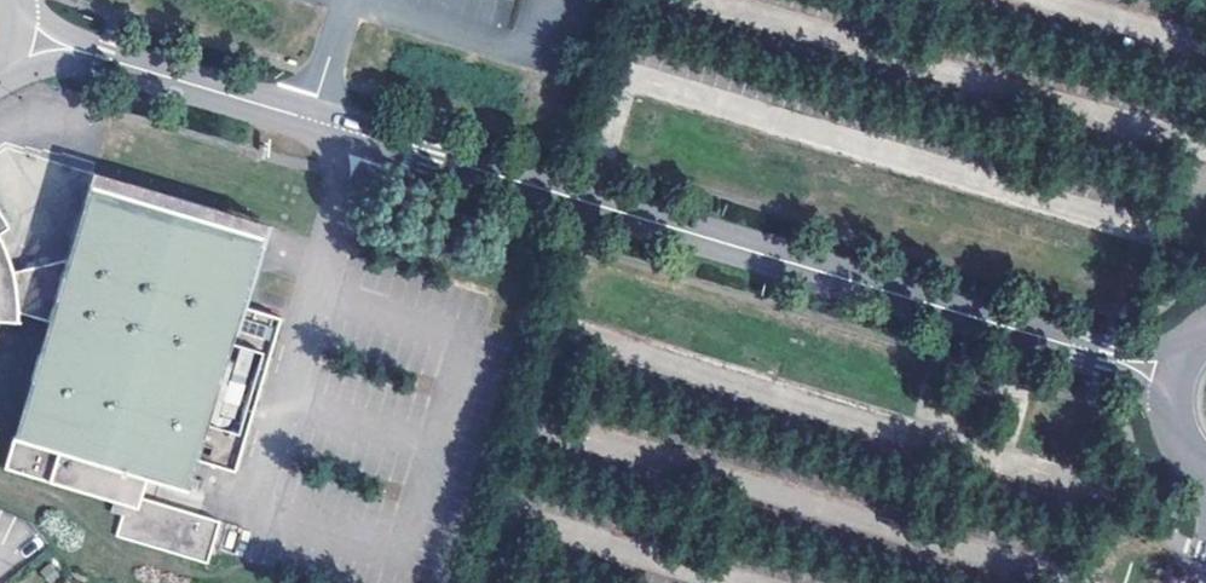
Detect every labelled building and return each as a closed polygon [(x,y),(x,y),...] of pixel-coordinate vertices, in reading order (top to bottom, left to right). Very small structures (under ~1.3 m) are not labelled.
[(16,316),(18,308),(45,317),(0,453),(0,465),(104,499),(100,510),(112,513),(106,534),(196,564),(210,522),(133,497),(139,478),(179,491),(189,460),(227,474),(277,320),(238,308),(264,233),(90,181),(65,255),(12,266),(5,243),(0,232),(0,315),(16,316)]
